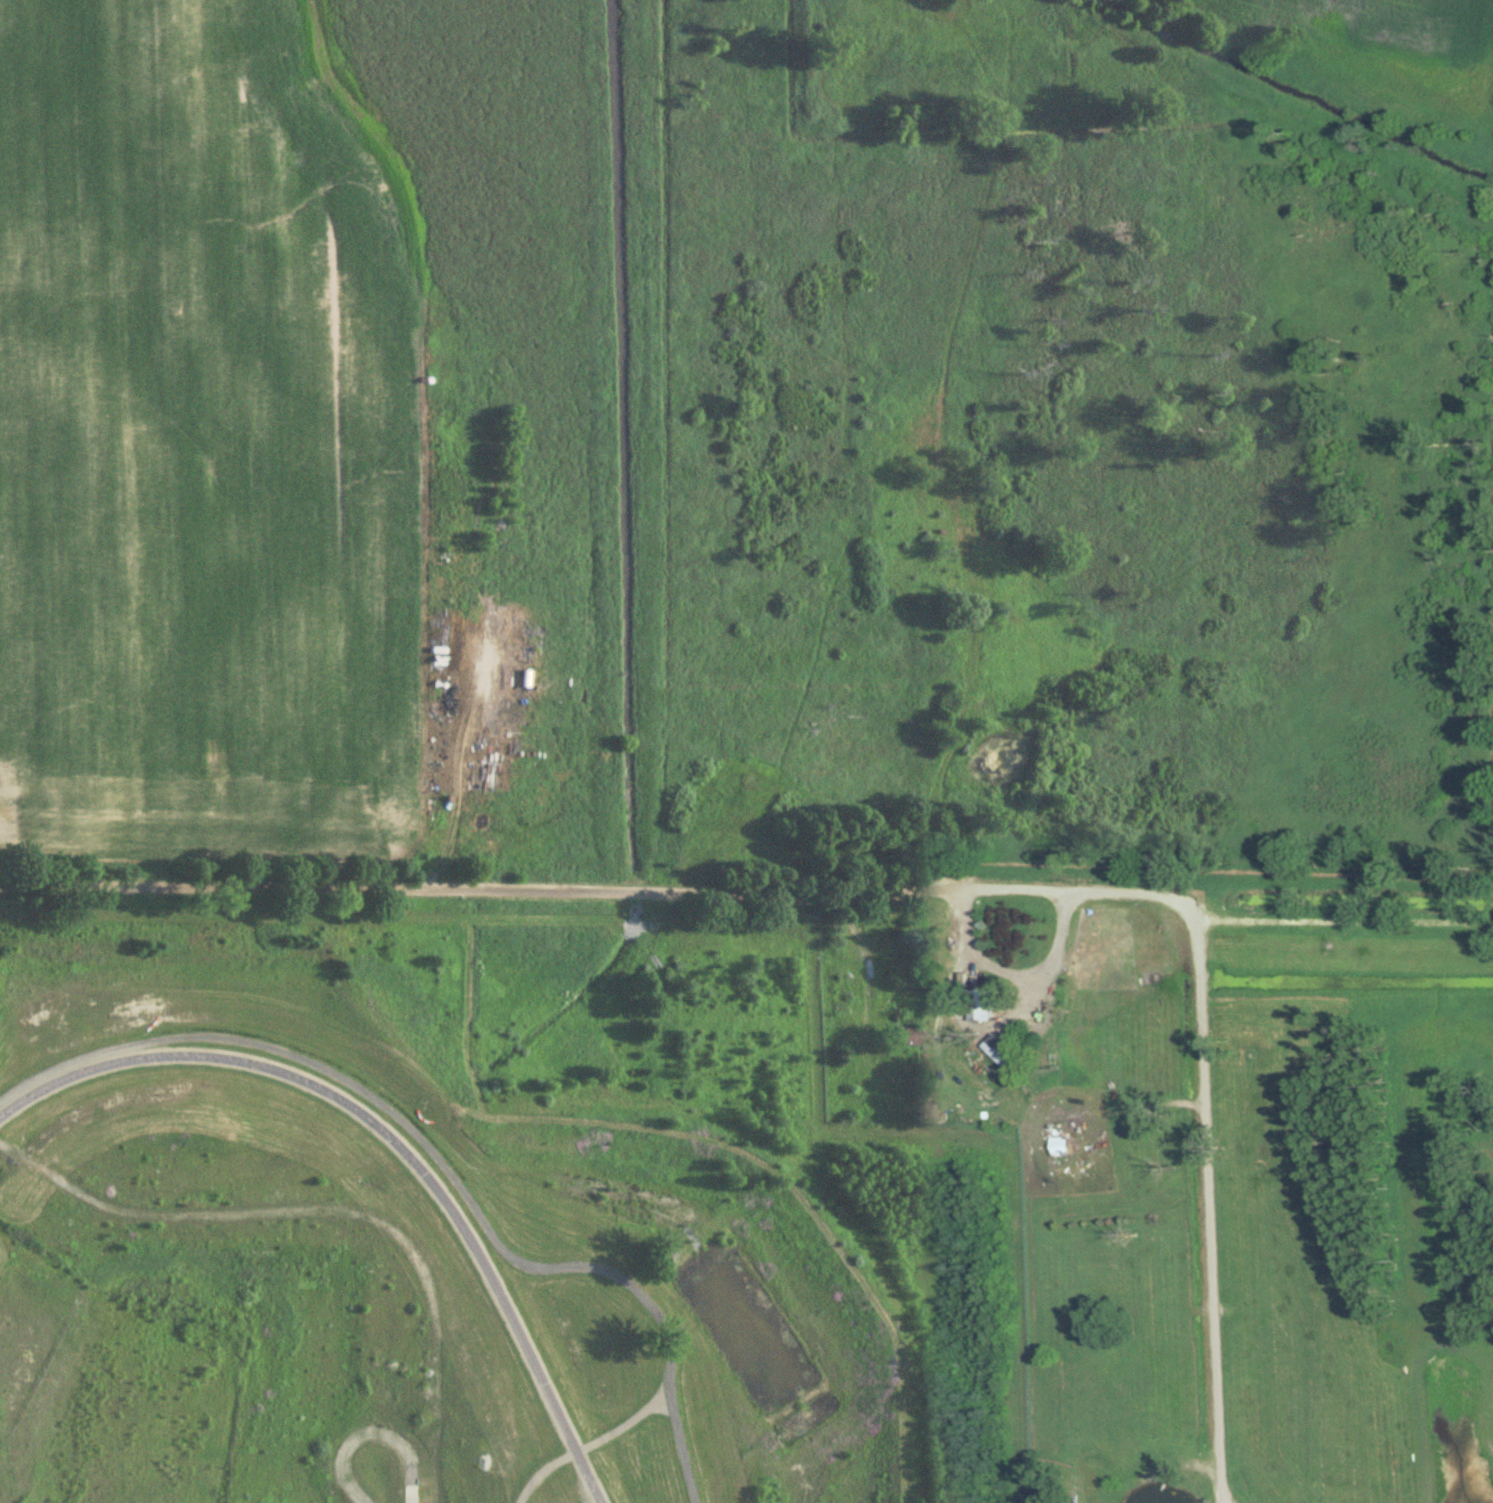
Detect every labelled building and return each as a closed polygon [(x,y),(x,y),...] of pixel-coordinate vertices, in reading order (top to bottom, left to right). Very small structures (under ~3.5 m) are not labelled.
[(986,990),(967,990),(967,974),(959,974),(959,1021),(986,1021),(986,990)] [(898,1046),(922,1046),(922,1027),(898,1027),(898,1046)] [(1014,1068),(987,1040),(980,1047),(1007,1075),(1014,1068)] [(1064,1137),(1044,1138),(1044,1156),(1065,1155),(1064,1137)]
